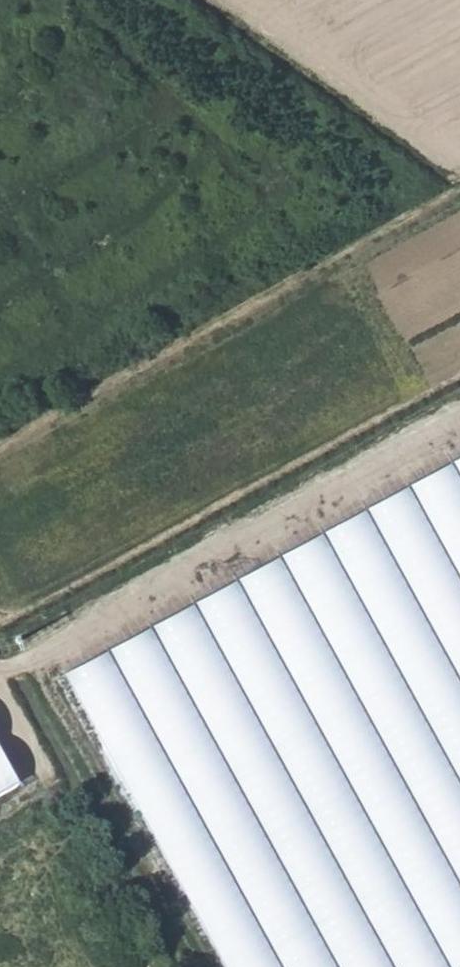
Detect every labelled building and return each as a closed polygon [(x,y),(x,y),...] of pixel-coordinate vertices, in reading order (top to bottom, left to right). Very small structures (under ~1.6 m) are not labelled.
[(0,736),(0,808),(33,791),(0,736)]
